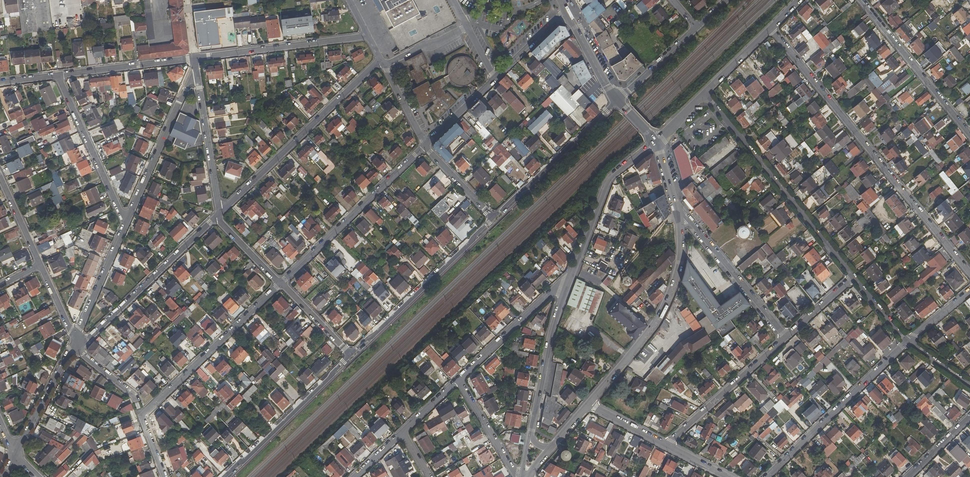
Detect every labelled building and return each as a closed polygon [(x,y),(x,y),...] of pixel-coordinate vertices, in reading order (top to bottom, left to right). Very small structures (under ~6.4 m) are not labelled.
[(6,13),(19,12),(17,0),(5,0),(6,13)] [(19,12),(22,34),(36,32),(38,32),(53,30),(49,0),(17,0),(19,12)] [(182,0),(169,0),(175,42),(171,43),(170,44),(149,46),(149,45),(137,47),(139,60),(186,54),(189,51),(182,0)] [(150,0),(143,0),(144,12),(151,11),(150,0)] [(373,2),(400,52),(457,23),(445,0),(372,0),(373,2)] [(577,4),(582,9),(593,0),(575,0),(577,4)] [(581,10),(588,25),(597,17),(605,10),(600,4),(600,5),(596,0),(593,0),(582,9),(581,10)] [(655,2),(656,3),(660,0),(643,0),(642,1),(649,10),(653,6),(652,5),(655,2)] [(707,3),(705,0),(692,0),(690,2),(697,11),(707,3)] [(833,2),(831,0),(818,0),(815,2),(822,11),(833,2)] [(889,15),(899,7),(893,0),(887,0),(881,5),(889,15)] [(809,15),(814,9),(809,2),(798,13),(806,21),(810,17),(809,15)] [(839,10),(842,13),(852,5),(849,2),(839,10)] [(660,22),(667,16),(660,7),(653,13),(660,22)] [(961,25),(969,18),(969,17),(967,13),(966,14),(961,8),(953,15),(961,25)] [(930,21),(929,21),(931,23),(933,21),(931,18),(925,11),(923,9),(921,10),(930,21)] [(155,39),(151,11),(144,12),(145,19),(146,21),(147,30),(148,40),(155,39)] [(328,12),(329,14),(321,15),(321,22),(339,20),(338,11),(328,12)] [(891,26),(893,24),(897,30),(908,21),(906,18),(901,22),(896,16),(893,18),(891,15),(888,18),(890,21),(888,22),(891,26)] [(936,15),(931,18),(933,21),(936,24),(940,21),(936,15)] [(249,16),(234,18),(235,29),(251,27),(250,18),(249,16)] [(266,22),(265,16),(250,18),(251,27),(251,29),(266,27),(266,22)] [(311,16),(281,19),(283,36),(314,33),(311,16)] [(597,17),(588,25),(595,38),(609,27),(609,26),(603,18),(600,21),(597,17)] [(134,23),(134,20),(130,21),(130,24),(131,32),(135,31),(135,32),(147,30),(146,21),(134,23)] [(908,21),(897,30),(896,31),(905,42),(914,34),(912,31),(909,33),(905,27),(911,23),(909,20),(908,21)] [(129,21),(123,22),(114,23),(115,29),(122,28),(122,25),(130,24),(130,21),(129,21)] [(280,37),(278,21),(266,22),(266,27),(268,38),(280,37)] [(926,29),(928,32),(937,26),(936,24),(933,21),(931,23),(929,25),(929,26),(926,29)] [(866,26),(865,27),(864,26),(862,23),(853,30),(859,37),(869,29),(866,26)] [(807,41),(812,37),(801,24),(789,34),(793,39),(798,35),(800,33),(807,41)] [(564,27),(558,26),(531,53),(536,59),(538,60),(557,42),(569,36),(564,27)] [(618,80),(625,81),(642,65),(625,47),(622,51),(627,56),(622,60),(609,35),(613,32),(609,27),(595,38),(618,80)] [(820,46),(823,49),(836,39),(833,35),(830,37),(831,38),(828,41),(823,35),(822,34),(824,31),(825,32),(828,30),(825,27),(824,27),(819,31),(820,32),(813,38),(820,46)] [(664,37),(657,29),(653,32),(661,40),(664,37)] [(923,36),(922,36),(925,34),(922,30),(916,35),(919,39),(923,36)] [(798,35),(805,42),(807,41),(800,33),(798,35)] [(865,39),(872,48),(879,42),(872,33),(865,39)] [(575,60),(582,54),(572,35),(561,45),(563,48),(562,50),(564,52),(563,52),(571,61),(574,58),(575,60)] [(944,50),(947,47),(949,50),(954,47),(949,40),(946,37),(938,43),(944,50)] [(949,40),(954,47),(958,43),(953,37),(949,40)] [(121,40),(123,51),(134,49),(132,38),(121,40)] [(909,45),(917,55),(926,48),(918,38),(909,45)] [(81,42),(81,39),(74,40),(74,43),(73,44),(75,56),(84,55),(83,43),(81,42)] [(839,40),(838,41),(836,39),(823,49),(820,51),(824,56),(825,56),(842,43),(839,40)] [(809,49),(804,43),(795,51),(800,57),(809,49)] [(928,62),(931,65),(946,53),(938,43),(923,55),(926,58),(925,59),(928,62)] [(102,45),(102,46),(103,56),(115,55),(114,45),(106,46),(106,45),(102,45)] [(876,51),(883,59),(890,53),(884,45),(876,51)] [(93,47),(94,58),(103,56),(102,46),(93,47)] [(949,50),(959,63),(964,59),(957,50),(954,47),(949,50)] [(362,50),(361,49),(352,55),(355,62),(364,57),(362,53),(364,52),(362,50)] [(25,63),(26,65),(41,63),(40,52),(40,50),(24,51),(25,63)] [(12,53),(13,64),(25,63),(24,51),(12,53)] [(53,61),(52,51),(40,52),(41,63),(53,61)] [(341,54),(340,51),(329,52),(330,61),(340,60),(340,54),(341,54)] [(821,59),(824,56),(820,51),(810,59),(810,60),(806,64),(808,67),(813,63),(818,69),(825,63),(821,59)] [(445,94),(443,88),(447,85),(443,78),(430,85),(420,67),(428,63),(422,52),(405,62),(408,67),(412,65),(414,70),(410,72),(418,87),(412,90),(421,107),(434,100),(435,103),(429,108),(439,118),(457,101),(448,92),(445,94)] [(307,55),(307,58),(306,58),(306,62),(314,61),(313,54),(307,55)] [(548,66),(557,58),(553,54),(544,62),(548,66)] [(5,56),(0,57),(0,72),(8,71),(7,58),(5,58),(5,56)] [(65,57),(66,61),(62,61),(63,67),(72,65),(71,56),(65,57)] [(893,71),(900,66),(892,56),(885,62),(893,71)] [(448,72),(449,75),(451,80),(455,83),(458,85),(461,85),(464,85),(468,84),(472,82),(474,80),(475,77),(476,74),(476,70),(475,66),(473,62),(470,59),(467,58),(463,57),(461,57),(458,58),(456,59),(453,61),(450,64),(448,69),(448,72)] [(278,72),(277,66),(276,62),(275,62),(275,59),(268,60),(270,73),(278,72)] [(542,65),(538,60),(536,59),(527,67),(536,76),(545,68),(542,65)] [(793,71),(797,68),(794,65),(792,67),(785,59),(781,62),(785,65),(780,69),(784,74),(788,70),(789,71),(791,73),(793,71)] [(845,69),(837,59),(833,62),(825,68),(834,79),(845,69)] [(571,66),(582,86),(591,78),(582,60),(571,66)] [(257,68),(257,71),(252,71),(254,79),(259,79),(258,73),(264,72),(262,61),(254,62),(255,69),(257,68)] [(934,75),(938,79),(943,75),(941,71),(939,73),(937,70),(941,67),(938,64),(931,70),(932,73),(931,74),(932,76),(934,75)] [(351,72),(346,67),(337,76),(342,81),(351,72)] [(175,80),(176,80),(180,77),(180,76),(182,75),(183,72),(181,68),(178,68),(176,70),(175,69),(168,74),(172,81),(175,80)] [(778,73),(774,68),(764,76),(765,77),(773,88),(776,86),(772,81),(776,78),(780,83),(783,79),(785,78),(783,76),(780,72),(778,73)] [(793,86),(801,80),(793,71),(791,73),(785,78),(783,79),(787,84),(790,82),(793,86)] [(883,84),(873,71),(866,77),(875,88),(876,89),(883,84)] [(158,73),(144,74),(146,86),(159,85),(158,73)] [(905,73),(898,79),(894,75),(883,84),(876,89),(880,94),(893,84),(895,87),(908,77),(905,73)] [(524,91),(534,81),(528,74),(517,84),(524,91)] [(142,86),(141,75),(129,76),(130,87),(142,86)] [(451,80),(449,75),(443,78),(447,85),(451,80)] [(552,75),(545,82),(555,92),(561,85),(557,80),(555,79),(552,75)] [(563,75),(557,80),(561,85),(572,96),(577,91),(568,82),(569,81),(563,75)] [(947,86),(949,88),(956,82),(950,75),(943,80),(945,82),(942,84),(946,87),(947,86)] [(112,89),(112,90),(112,92),(115,91),(115,88),(119,87),(118,83),(122,82),(121,76),(110,78),(112,89)] [(505,92),(513,84),(506,76),(499,83),(501,85),(500,86),(496,90),(501,96),(505,92)] [(110,77),(103,78),(105,89),(108,89),(112,89),(110,78),(110,77)] [(765,77),(761,80),(770,91),(773,88),(765,77)] [(870,93),(875,88),(866,77),(848,92),(844,94),(849,100),(860,91),(859,89),(865,84),(868,88),(867,89),(870,93)] [(100,88),(100,92),(105,92),(105,89),(103,78),(96,79),(97,86),(99,86),(100,88)] [(370,80),(367,83),(372,89),(379,83),(374,78),(371,81),(370,80)] [(98,88),(97,86),(96,79),(89,79),(90,87),(95,86),(95,89),(98,88)] [(838,93),(841,97),(844,94),(848,92),(837,79),(832,84),(835,88),(833,89),(837,94),(838,93)] [(77,80),(70,83),(75,96),(82,93),(80,87),(81,86),(80,83),(78,84),(77,80)] [(737,83),(736,82),(730,86),(739,96),(747,90),(754,98),(746,88),(740,81),(737,83)] [(763,91),(755,81),(746,88),(754,98),(759,94),(763,91)] [(552,94),(541,82),(538,85),(549,97),(552,94)] [(379,83),(372,89),(378,95),(381,92),(380,91),(383,88),(379,83)] [(965,92),(962,89),(968,84),(967,83),(959,89),(963,94),(965,92)] [(770,91),(765,94),(775,106),(778,104),(773,96),(782,89),(778,84),(776,86),(773,88),(770,91)] [(795,103),(788,95),(778,104),(775,106),(781,114),(785,118),(804,103),(810,98),(813,96),(803,84),(795,90),(801,98),(795,103)] [(124,96),(124,97),(128,97),(127,90),(126,87),(125,87),(125,85),(119,86),(121,97),(124,96)] [(332,90),(327,85),(322,90),(324,92),(323,93),(326,96),(332,90)] [(575,109),(588,123),(593,118),(585,110),(572,96),(561,85),(555,92),(552,94),(549,97),(554,102),(560,108),(568,117),(575,109)] [(57,101),(50,86),(40,90),(47,106),(57,101)] [(22,98),(17,89),(13,90),(18,99),(22,98)] [(165,101),(169,92),(162,89),(158,98),(165,101)] [(312,104),(311,104),(314,107),(323,99),(313,89),(309,93),(314,98),(310,102),(312,104)] [(887,102),(880,94),(876,89),(872,93),(877,99),(880,102),(876,105),(879,108),(883,105),(887,102)] [(578,90),(577,91),(572,96),(585,110),(592,104),(578,90)] [(901,106),(903,109),(913,101),(909,95),(911,93),(908,90),(898,98),(903,104),(901,106)] [(86,92),(85,92),(82,93),(83,94),(76,97),(79,105),(86,102),(86,103),(90,102),(88,97),(86,92)] [(919,106),(930,97),(927,92),(915,102),(919,106)] [(512,93),(508,93),(507,94),(503,98),(518,114),(524,108),(524,106),(512,93)] [(505,105),(496,95),(488,102),(495,110),(500,106),(502,108),(505,105)] [(304,107),(303,108),(308,113),(314,107),(311,104),(310,105),(308,103),(309,102),(303,96),(298,101),(304,107)] [(735,113),(743,107),(745,110),(748,108),(746,105),(743,101),(740,103),(735,97),(727,104),(735,113)] [(814,101),(814,102),(810,98),(804,103),(807,107),(806,108),(812,116),(819,110),(821,109),(814,101)] [(373,99),(368,104),(371,107),(376,102),(373,99)] [(152,116),(157,105),(147,100),(146,104),(143,103),(141,106),(144,107),(142,112),(152,116)] [(484,127),(495,117),(480,100),(468,111),(484,127)] [(349,105),(354,110),(358,114),(362,110),(360,109),(363,107),(357,101),(355,103),(354,101),(349,105)] [(862,101),(853,108),(858,114),(857,115),(860,119),(870,111),(862,101)] [(384,104),(381,107),(387,113),(394,107),(389,102),(386,105),(384,104)] [(550,106),(556,111),(560,108),(554,102),(550,106)] [(892,115),(895,113),(887,102),(883,105),(892,115)] [(91,103),(83,107),(85,112),(93,108),(92,105),(91,103)] [(23,114),(18,104),(13,106),(16,112),(9,115),(11,120),(15,118),(17,123),(23,120),(21,115),(23,114)] [(28,109),(29,110),(24,112),(26,119),(35,115),(34,115),(42,111),(39,104),(28,109)] [(599,112),(592,104),(585,110),(593,118),(599,112)] [(99,105),(96,107),(93,108),(85,112),(87,117),(86,118),(90,127),(102,121),(99,114),(102,112),(99,105)] [(225,114),(224,105),(214,107),(215,116),(225,114)] [(346,111),(345,113),(348,115),(354,110),(349,105),(344,110),(346,111)] [(367,105),(363,108),(369,114),(373,111),(367,105)] [(748,108),(745,110),(736,118),(745,128),(754,121),(750,116),(756,112),(751,106),(748,108)] [(394,107),(387,113),(393,119),(396,116),(395,115),(398,112),(394,107)] [(527,128),(534,135),(541,128),(544,124),(544,125),(553,117),(546,110),(527,128)] [(170,134),(176,137),(173,144),(184,149),(185,149),(188,142),(194,145),(199,133),(201,134),(199,121),(180,112),(170,134)] [(59,121),(67,117),(65,113),(57,116),(59,121)] [(817,114),(812,118),(820,129),(825,125),(827,124),(824,120),(823,120),(821,118),(822,117),(818,113),(817,114)] [(42,115),(31,120),(36,132),(38,131),(47,127),(42,115)] [(299,122),(293,116),(289,119),(295,126),(299,122)] [(922,136),(930,129),(920,116),(909,125),(907,127),(910,131),(915,128),(922,136)] [(263,129),(267,126),(258,117),(257,118),(258,120),(257,121),(259,123),(258,124),(263,129)] [(572,132),(578,127),(568,117),(562,122),(572,132)] [(334,120),(330,123),(336,129),(342,123),(337,118),(335,121),(334,120)] [(473,135),(477,132),(463,118),(461,119),(462,121),(459,124),(465,131),(468,128),(471,130),(470,131),(473,135)] [(877,130),(867,118),(859,124),(867,133),(868,132),(871,135),(877,130)] [(283,121),(291,129),(295,126),(289,119),(287,121),(285,119),(283,121)] [(348,123),(353,128),(354,129),(358,125),(353,119),(348,123)] [(26,120),(12,126),(8,128),(10,133),(28,125),(26,120)] [(58,127),(55,129),(53,124),(47,127),(38,131),(41,137),(55,131),(57,134),(61,132),(62,134),(71,129),(67,120),(57,125),(58,127)] [(936,131),(945,124),(941,120),(933,127),(936,131)] [(225,121),(216,123),(217,130),(226,128),(225,121)] [(150,137),(152,133),(154,129),(155,126),(148,123),(143,134),(150,137)] [(329,127),(326,130),(330,135),(336,129),(330,123),(328,126),(329,127)] [(348,123),(345,126),(350,131),(353,128),(348,123)] [(446,149),(464,131),(456,123),(433,145),(433,148),(447,162),(453,157),(446,149)] [(114,124),(102,130),(106,138),(118,132),(114,124)] [(834,137),(825,125),(820,129),(816,132),(826,144),(834,137)] [(907,127),(905,129),(901,132),(906,139),(912,134),(910,131),(907,127)] [(888,128),(880,135),(882,138),(886,144),(895,137),(888,128)] [(278,132),(277,131),(274,133),(280,140),(284,136),(279,130),(278,132)] [(771,132),(758,142),(767,152),(768,151),(769,150),(771,149),(775,146),(779,142),(771,132)] [(843,132),(836,139),(834,137),(826,144),(830,149),(838,143),(843,150),(847,147),(852,143),(843,132)] [(276,144),(280,140),(274,133),(271,136),(272,137),(271,138),(276,144)] [(566,139),(561,133),(553,141),(558,146),(566,139)] [(930,149),(933,147),(943,139),(940,135),(935,140),(930,133),(925,136),(928,142),(926,144),(930,149)] [(316,141),(315,142),(321,148),(326,142),(319,134),(314,139),(316,141)] [(530,151),(524,145),(514,134),(508,139),(512,143),(514,142),(517,146),(516,147),(525,157),(530,151)] [(5,135),(0,138),(0,140),(4,148),(2,150),(3,151),(4,151),(5,151),(6,152),(11,150),(5,135)] [(134,150),(144,154),(150,141),(136,135),(135,138),(139,140),(134,150)] [(33,136),(17,143),(19,148),(22,146),(34,141),(35,140),(33,136)] [(59,141),(64,153),(67,152),(74,149),(71,141),(72,141),(70,136),(59,141)] [(405,142),(404,143),(408,146),(414,140),(411,137),(410,138),(408,136),(404,140),(405,142)] [(484,143),(484,144),(483,145),(485,147),(486,146),(489,149),(493,145),(492,144),(493,143),(492,141),(494,139),(491,136),(484,143)] [(530,151),(532,153),(542,143),(535,136),(524,145),(530,151)] [(947,143),(954,152),(963,144),(956,136),(947,143)] [(702,165),(730,143),(725,137),(698,159),(702,164),(702,165)] [(331,141),(336,147),(339,144),(334,138),(331,141)] [(475,143),(472,139),(467,144),(470,147),(475,143)] [(121,148),(117,140),(103,146),(107,155),(121,148)] [(771,149),(769,150),(776,158),(777,156),(776,155),(776,154),(773,150),(783,142),(782,140),(779,142),(775,146),(771,149)] [(25,153),(37,147),(34,141),(22,146),(25,153)] [(259,144),(261,146),(259,149),(264,155),(270,149),(262,141),(259,144)] [(331,141),(327,144),(336,153),(339,151),(336,147),(331,141)] [(220,149),(222,149),(223,158),(234,157),(232,142),(220,144),(220,149)] [(777,156),(776,158),(779,162),(790,153),(785,148),(787,147),(783,142),(773,150),(776,154),(776,155),(777,156)] [(814,154),(804,142),(800,145),(810,157),(814,154)] [(854,157),(860,152),(852,143),(847,147),(850,151),(849,152),(854,157)] [(307,155),(311,158),(316,153),(308,144),(304,149),(305,151),(304,152),(307,155)] [(508,158),(511,155),(500,144),(493,151),(497,156),(492,161),(501,170),(511,161),(508,158)] [(396,145),(392,149),(398,156),(402,152),(396,145)] [(690,156),(681,145),(673,151),(682,180),(687,178),(705,168),(702,165),(702,164),(698,159),(696,157),(691,160),(690,156)] [(882,151),(889,160),(894,157),(889,151),(893,149),(890,145),(882,151)] [(514,149),(523,158),(525,157),(516,147),(514,149)] [(889,151),(894,157),(895,158),(898,155),(900,154),(895,147),(893,149),(889,151)] [(933,152),(935,150),(933,147),(930,149),(927,152),(938,165),(941,162),(933,152)] [(67,152),(73,164),(82,160),(77,148),(74,149),(67,152)] [(389,153),(388,154),(394,159),(398,156),(392,149),(388,152),(389,153)] [(964,164),(969,159),(969,151),(968,149),(958,157),(964,164)] [(258,160),(261,157),(255,150),(250,155),(251,157),(249,160),(250,162),(249,163),(252,166),(258,160)] [(302,151),(297,155),(305,164),(308,161),(304,158),(307,155),(304,152),(303,153),(302,151)] [(321,151),(318,154),(332,169),(336,166),(321,151)] [(741,157),(736,151),(709,173),(712,177),(714,179),(741,157)] [(661,183),(653,155),(651,154),(643,159),(635,167),(639,171),(640,170),(641,171),(644,169),(646,170),(648,168),(650,174),(647,175),(648,178),(651,178),(653,185),(661,183)] [(901,174),(907,168),(898,155),(895,158),(891,161),(901,174)] [(136,168),(139,161),(131,157),(126,169),(135,172),(137,169),(136,168)] [(470,166),(462,157),(455,164),(458,168),(459,167),(464,171),(470,166)] [(525,167),(524,169),(527,172),(529,171),(531,173),(540,165),(534,158),(525,167)] [(23,167),(19,159),(7,164),(11,173),(23,167)] [(83,176),(90,173),(92,172),(87,160),(78,165),(83,176)] [(170,179),(176,165),(166,160),(160,174),(170,179)] [(366,160),(364,162),(370,168),(372,166),(366,160)] [(789,172),(784,166),(786,164),(783,160),(776,166),(784,176),(789,172)] [(830,160),(826,163),(823,166),(826,169),(833,164),(830,160)] [(853,167),(860,176),(869,169),(866,165),(865,166),(861,161),(853,167)] [(239,178),(242,167),(238,165),(229,162),(224,176),(234,180),(235,177),(239,178)] [(290,162),(284,168),(290,174),(295,168),(290,162)] [(379,168),(377,169),(380,172),(387,166),(384,163),(383,164),(381,162),(377,166),(379,168)] [(424,162),(416,169),(423,176),(431,169),(424,162)] [(792,170),(787,164),(786,164),(784,166),(789,172),(792,170)] [(945,172),(948,177),(957,169),(953,165),(945,172)] [(734,186),(746,177),(737,166),(725,175),(734,186)] [(823,173),(829,181),(833,178),(826,169),(823,166),(814,174),(817,178),(823,173)] [(21,193),(32,187),(28,178),(34,175),(30,167),(13,175),(21,193)] [(301,167),(297,170),(303,176),(307,173),(301,167)] [(491,179),(480,167),(472,175),(483,186),(491,179)] [(120,168),(110,173),(112,176),(114,175),(122,172),(120,168)] [(191,181),(191,186),(202,185),(201,178),(205,177),(204,168),(196,169),(196,173),(193,173),(194,181),(191,181)] [(284,168),(278,174),(284,179),(290,174),(284,168)] [(127,171),(125,170),(122,172),(114,175),(116,179),(117,181),(125,177),(123,175),(127,171)] [(371,172),(365,177),(370,182),(377,175),(373,171),(372,173),(371,172)] [(914,179),(920,186),(930,178),(924,171),(914,179)] [(948,177),(943,171),(939,174),(951,189),(948,192),(951,195),(953,194),(958,190),(948,177)] [(950,177),(952,180),(959,175),(957,172),(950,177)] [(137,177),(128,173),(125,178),(124,180),(129,182),(130,180),(134,182),(137,177)] [(508,184),(511,181),(503,173),(501,176),(508,184)] [(796,184),(802,179),(797,173),(791,178),(796,184)] [(869,174),(861,180),(868,189),(870,188),(877,182),(874,178),(873,178),(869,174)] [(631,195),(645,188),(638,175),(624,182),(627,191),(629,190),(631,195)] [(758,192),(764,187),(755,176),(749,181),(750,181),(741,188),(743,191),(748,187),(752,191),(755,189),(758,192)] [(363,181),(358,185),(363,190),(370,182),(365,177),(361,180),(363,181)] [(704,183),(687,197),(685,198),(694,209),(720,187),(714,179),(712,177),(708,180),(710,183),(706,186),(704,183)] [(816,187),(809,178),(800,185),(802,187),(799,190),(802,193),(804,192),(806,194),(816,187)] [(67,191),(79,186),(76,179),(65,184),(67,191)] [(156,197),(162,185),(153,181),(148,194),(156,197)] [(268,186),(266,187),(270,191),(276,185),(272,182),(271,184),(269,182),(266,185),(268,186)] [(438,182),(430,189),(438,197),(445,190),(438,182)] [(704,182),(696,188),(691,183),(681,191),(687,197),(704,183),(704,182)] [(50,186),(49,184),(28,193),(29,196),(28,196),(33,206),(44,201),(40,191),(50,186)] [(506,194),(496,184),(488,191),(498,202),(506,194)] [(850,184),(847,186),(843,190),(844,191),(853,202),(860,196),(850,184)] [(85,191),(91,205),(101,200),(95,187),(85,191)] [(205,187),(196,189),(198,202),(205,201),(208,200),(205,187)] [(260,191),(259,192),(264,197),(265,196),(267,199),(270,196),(267,193),(270,191),(266,187),(266,188),(264,187),(259,190),(260,191)] [(694,209),(712,232),(722,224),(711,209),(714,207),(709,202),(722,192),(724,194),(725,193),(720,187),(694,209)] [(929,195),(932,199),(942,191),(939,187),(929,195)] [(870,207),(880,199),(870,188),(868,189),(860,195),(870,207)] [(731,189),(725,194),(729,198),(735,193),(731,189)] [(348,190),(345,193),(352,199),(356,196),(351,190),(350,192),(348,190)] [(818,205),(826,199),(818,190),(811,196),(818,205)] [(964,197),(958,190),(953,194),(958,201),(964,197)] [(400,193),(395,198),(401,203),(406,209),(416,199),(408,191),(402,196),(400,193)] [(344,197),(343,198),(348,203),(352,199),(345,193),(343,196),(344,197)] [(654,193),(648,195),(651,202),(657,199),(654,193)] [(60,194),(52,197),(55,205),(63,201),(60,194)] [(655,231),(670,213),(665,194),(657,199),(651,202),(641,208),(644,212),(652,226),(655,231)] [(764,211),(768,215),(771,213),(773,211),(770,207),(776,202),(770,195),(760,203),(765,210),(764,211)] [(885,201),(898,217),(906,211),(893,195),(885,201)] [(158,201),(147,196),(143,205),(153,210),(158,201)] [(818,205),(811,196),(809,197),(816,207),(818,205)] [(384,197),(377,203),(383,209),(386,206),(387,206),(391,203),(384,197)] [(249,205),(248,205),(251,209),(255,213),(260,218),(265,213),(251,198),(247,203),(249,205)] [(608,210),(613,211),(612,214),(619,217),(620,216),(620,215),(619,214),(624,202),(613,198),(608,210)] [(683,201),(691,211),(694,209),(685,198),(683,201)] [(723,202),(734,215),(739,210),(729,198),(723,202)] [(449,208),(441,199),(431,210),(443,223),(446,220),(449,217),(444,213),(449,208)] [(952,210),(944,201),(936,208),(943,217),(952,210)] [(401,203),(398,206),(402,211),(399,213),(405,219),(410,214),(406,209),(401,203)] [(108,208),(107,205),(90,212),(92,215),(108,208)] [(153,210),(143,205),(139,215),(149,220),(153,210)] [(245,205),(240,209),(245,214),(246,213),(251,209),(248,205),(247,207),(245,205)] [(331,213),(334,216),(340,211),(336,206),(330,210),(332,212),(331,213)] [(771,213),(783,227),(790,221),(787,217),(788,216),(782,208),(778,211),(776,209),(773,211),(771,213)] [(887,233),(868,208),(862,213),(864,215),(872,226),(878,233),(882,237),(885,234),(887,233)] [(246,213),(250,218),(255,213),(251,209),(246,213)] [(364,215),(373,224),(376,222),(379,225),(382,222),(370,209),(364,215)] [(822,217),(823,219),(829,215),(824,209),(817,214),(820,219),(822,217)] [(454,217),(452,219),(458,225),(466,217),(459,210),(453,216),(454,217)] [(192,211),(184,219),(191,227),(200,219),(192,211)] [(328,212),(324,217),(328,222),(334,216),(331,213),(330,214),(328,212)] [(647,230),(652,226),(644,212),(638,216),(645,227),(646,228),(647,230)] [(949,227),(949,228),(949,229),(952,232),(963,224),(954,213),(945,222),(949,227)] [(581,220),(575,214),(567,222),(569,225),(572,228),(581,220)] [(845,223),(838,214),(828,221),(832,226),(833,225),(837,230),(845,223)] [(62,218),(65,224),(72,221),(71,219),(69,215),(62,218)] [(856,221),(864,231),(872,226),(864,215),(856,221)] [(9,226),(5,217),(0,220),(0,230),(9,226)] [(616,220),(607,217),(604,226),(612,229),(616,220)] [(248,218),(245,222),(251,227),(254,224),(248,218)] [(307,223),(317,233),(321,229),(310,218),(306,221),(307,223)] [(557,230),(566,222),(563,218),(554,227),(557,230)] [(897,226),(904,235),(912,229),(908,223),(909,222),(906,219),(897,226)] [(90,223),(87,230),(93,233),(94,230),(104,234),(108,224),(98,220),(97,222),(95,221),(90,223)] [(149,224),(139,220),(134,230),(145,235),(149,224)] [(364,221),(356,227),(364,235),(371,228),(364,221)] [(188,230),(181,222),(169,234),(175,240),(178,237),(180,238),(188,230)] [(240,222),(235,227),(245,237),(250,232),(240,222)] [(790,230),(794,227),(790,222),(786,226),(790,230)] [(37,237),(34,239),(37,246),(53,239),(51,235),(56,233),(51,223),(34,231),(37,237)] [(305,228),(302,231),(304,233),(304,234),(310,240),(317,233),(307,223),(303,226),(305,228)] [(292,224),(289,227),(297,235),(299,232),(292,224)] [(576,237),(575,236),(577,233),(572,228),(569,225),(566,228),(569,231),(562,238),(568,244),(569,242),(570,243),(576,237)] [(748,236),(748,231),(745,227),(740,226),(737,229),(736,234),(740,238),(744,238),(748,236)] [(854,235),(847,226),(838,233),(845,242),(854,235)] [(16,232),(19,230),(17,227),(14,229),(14,230),(4,234),(8,241),(18,237),(16,232)] [(962,241),(966,246),(969,242),(969,233),(967,229),(958,235),(963,241),(962,241)] [(446,230),(436,238),(444,247),(453,238),(446,230)] [(352,231),(344,238),(352,247),(359,241),(356,238),(355,239),(353,237),(355,235),(352,231)] [(214,232),(204,242),(212,250),(222,241),(214,232)] [(621,241),(620,245),(631,250),(637,237),(627,232),(623,242),(621,241)] [(654,244),(658,249),(664,243),(659,244),(658,241),(660,240),(660,237),(663,237),(663,232),(659,232),(654,244)] [(155,239),(153,236),(148,243),(154,249),(165,238),(161,233),(155,239)] [(873,238),(876,242),(882,237),(878,233),(873,238)] [(90,248),(102,253),(108,239),(96,234),(90,248)] [(887,244),(891,241),(885,234),(882,237),(882,238),(885,242),(887,244)] [(604,241),(604,238),(598,235),(593,248),(596,249),(602,252),(606,253),(610,243),(604,241)] [(290,236),(286,240),(292,247),(298,253),(306,246),(303,244),(305,242),(301,238),(296,242),(290,236)] [(864,242),(859,236),(847,245),(850,249),(848,250),(852,256),(863,248),(860,245),(864,242)] [(262,237),(257,242),(260,245),(266,240),(262,237)] [(905,244),(912,253),(919,246),(914,240),(915,239),(914,237),(905,244)] [(277,252),(281,248),(271,238),(267,242),(273,248),(277,252)] [(426,239),(422,241),(426,245),(424,247),(431,256),(439,248),(431,240),(429,243),(426,239)] [(795,240),(788,246),(790,248),(797,242),(795,240)] [(790,248),(798,257),(809,248),(805,244),(803,245),(802,244),(800,244),(799,245),(797,242),(790,248)] [(762,247),(769,255),(773,252),(766,244),(762,247)] [(390,250),(386,253),(390,257),(391,256),(395,260),(398,258),(400,261),(402,259),(400,256),(402,254),(394,246),(390,250)] [(2,261),(13,255),(9,247),(0,252),(0,257),(2,261)] [(141,263),(143,261),(144,263),(152,254),(145,247),(143,250),(141,249),(136,254),(137,256),(136,258),(141,263)] [(226,252),(218,260),(225,267),(228,265),(225,263),(226,261),(225,261),(229,257),(228,255),(234,260),(240,254),(234,247),(227,253),(226,252)] [(287,251),(285,254),(291,260),(298,253),(292,247),(290,249),(288,247),(285,250),(287,251)] [(636,280),(639,283),(631,291),(637,297),(667,267),(658,258),(663,253),(664,254),(668,250),(665,247),(656,256),(653,253),(648,259),(653,264),(640,276),(638,274),(634,278),(636,280)] [(875,254),(870,247),(860,255),(867,264),(875,258),(873,256),(875,254)] [(922,248),(929,257),(932,256),(924,247),(922,248)] [(273,248),(266,256),(277,267),(284,259),(277,252),(273,248)] [(913,256),(920,265),(929,257),(922,248),(913,256)] [(560,249),(550,259),(550,260),(558,268),(560,270),(563,267),(561,265),(568,258),(560,249)] [(675,255),(669,249),(668,250),(664,254),(663,253),(658,258),(667,267),(674,259),(675,255)] [(762,261),(767,257),(760,249),(738,267),(742,271),(758,257),(762,261)] [(804,256),(812,266),(821,258),(813,249),(804,256)] [(23,253),(21,250),(13,255),(16,261),(17,261),(19,264),(23,262),(26,260),(27,261),(31,258),(27,251),(23,253)] [(782,250),(777,253),(782,262),(787,259),(782,250)] [(224,251),(216,258),(218,260),(226,252),(224,251)] [(88,258),(81,272),(82,273),(91,277),(100,257),(91,253),(88,258)] [(130,268),(135,257),(125,253),(120,264),(130,268)] [(337,253),(333,256),(336,259),(339,262),(342,259),(337,253)] [(417,254),(411,260),(418,267),(427,259),(421,253),(418,256),(417,254)] [(930,277),(936,272),(947,264),(939,253),(927,263),(930,268),(919,276),(924,282),(930,277)] [(67,268),(61,254),(49,259),(56,273),(67,268)] [(770,263),(776,269),(782,264),(776,255),(774,254),(768,258),(771,262),(770,263)] [(905,265),(911,260),(907,256),(901,260),(905,265)] [(911,257),(918,267),(920,265),(913,256),(911,257)] [(211,265),(206,270),(212,276),(221,268),(213,259),(209,263),(211,265)] [(247,267),(244,269),(246,271),(248,269),(254,264),(249,259),(247,261),(249,263),(246,266),(247,267)] [(336,259),(326,268),(333,275),(343,266),(339,262),(336,259)] [(542,268),(549,276),(557,269),(558,268),(550,260),(549,261),(548,260),(546,262),(547,263),(542,268)] [(608,265),(601,261),(599,265),(605,269),(608,265)] [(706,316),(698,322),(703,329),(708,336),(717,330),(723,338),(737,328),(731,320),(749,306),(738,293),(721,306),(688,262),(682,284),(706,316)] [(821,281),(830,274),(820,262),(812,270),(821,281)] [(238,263),(230,271),(232,273),(240,265),(238,263)] [(353,276),(357,281),(359,278),(364,273),(368,269),(362,263),(356,268),(359,271),(353,276)] [(414,270),(408,263),(402,264),(398,269),(395,266),(391,267),(399,275),(405,282),(409,278),(408,276),(414,270)] [(582,270),(591,274),(594,268),(584,264),(582,270)] [(875,283),(883,276),(873,264),(865,270),(875,283)] [(173,273),(182,282),(190,275),(190,274),(181,265),(173,273)] [(198,266),(190,274),(190,275),(206,291),(209,288),(200,278),(205,273),(198,266)] [(423,266),(419,271),(423,275),(427,271),(423,266)] [(246,271),(242,275),(245,279),(251,272),(248,269),(246,271)] [(367,276),(363,279),(369,285),(373,281),(375,283),(373,284),(375,285),(380,281),(379,279),(369,269),(368,269),(364,273),(367,276)] [(116,271),(112,270),(108,278),(113,280),(116,271)] [(539,270),(538,270),(527,280),(528,281),(539,270)] [(534,287),(545,277),(539,270),(528,281),(534,287)] [(503,278),(499,283),(506,290),(515,280),(506,271),(501,276),(503,278)] [(945,279),(954,289),(963,281),(955,271),(945,279)] [(125,276),(116,272),(112,281),(122,285),(125,276)] [(307,272),(296,282),(305,291),(316,281),(307,272)] [(81,276),(79,275),(75,286),(85,291),(91,277),(82,273),(81,276)] [(256,275),(248,282),(256,291),(264,283),(256,275)] [(399,275),(390,284),(399,295),(409,285),(405,282),(399,275)] [(609,275),(602,283),(607,286),(613,278),(609,275)] [(795,279),(799,285),(805,280),(801,275),(795,279)] [(351,280),(341,289),(345,292),(349,288),(352,285),(357,281),(353,276),(350,279),(351,280)] [(629,277),(628,277),(627,276),(624,276),(623,277),(622,279),(621,280),(622,282),(622,284),(624,285),(625,286),(626,286),(628,285),(630,284),(630,282),(631,281),(630,279),(629,277)] [(30,292),(40,286),(36,277),(25,283),(30,292)] [(535,288),(546,278),(545,277),(534,287),(535,288)] [(357,281),(366,290),(369,287),(365,282),(363,282),(359,278),(357,281)] [(586,283),(576,278),(567,304),(595,315),(604,293),(585,285),(586,283)] [(763,294),(764,294),(766,296),(774,289),(773,288),(765,278),(756,285),(763,294)] [(168,289),(165,292),(166,294),(170,297),(171,299),(174,295),(173,294),(181,287),(174,279),(166,286),(168,289)] [(876,285),(881,292),(889,285),(884,279),(876,285)] [(531,294),(530,293),(535,288),(534,287),(528,281),(527,280),(527,281),(519,288),(528,297),(531,294)] [(636,280),(628,288),(631,291),(639,283),(636,280)] [(920,285),(917,281),(914,283),(915,284),(907,291),(910,294),(916,288),(920,285)] [(648,298),(655,305),(662,298),(667,287),(664,283),(648,298)] [(784,295),(785,294),(787,293),(779,283),(773,288),(774,289),(778,294),(776,295),(779,299),(784,295)] [(813,284),(804,291),(811,299),(815,297),(814,295),(816,294),(817,295),(820,292),(813,284)] [(381,285),(373,293),(381,301),(389,293),(381,285)] [(508,288),(514,295),(517,292),(511,285),(508,288)] [(940,292),(945,299),(953,293),(947,286),(945,288),(943,285),(940,287),(942,290),(940,292)] [(69,306),(78,310),(86,292),(85,291),(75,286),(73,290),(75,291),(69,306)] [(898,286),(887,295),(893,302),(905,292),(902,288),(900,290),(898,286)] [(18,305),(30,298),(24,287),(20,289),(21,292),(13,296),(18,305)] [(112,292),(103,288),(101,291),(104,292),(104,294),(107,296),(105,299),(112,304),(118,297),(112,292)] [(919,291),(916,288),(910,294),(906,297),(908,300),(919,291)] [(241,289),(233,297),(240,305),(249,297),(241,289)] [(195,301),(198,304),(208,294),(206,291),(198,298),(195,301)] [(637,297),(631,291),(622,299),(627,303),(632,299),(633,301),(637,297)] [(738,293),(749,306),(750,305),(740,292),(738,293)] [(895,304),(907,294),(905,292),(893,302),(895,304)] [(7,294),(0,297),(0,308),(4,305),(2,303),(10,299),(7,294)] [(522,306),(526,302),(518,294),(515,297),(513,295),(510,298),(512,299),(509,302),(512,305),(517,300),(522,306)] [(320,295),(313,303),(319,309),(329,300),(323,295),(322,296),(320,295)] [(798,312),(784,295),(779,299),(776,302),(780,307),(782,306),(782,307),(778,310),(787,321),(798,312)] [(921,316),(923,318),(938,306),(929,296),(913,309),(915,311),(916,313),(920,317),(921,316)] [(170,297),(166,301),(174,309),(178,306),(171,299),(170,297)] [(281,297),(272,305),(284,317),(293,309),(281,297)] [(851,311),(860,304),(854,297),(845,304),(851,311)] [(230,298),(223,305),(231,314),(239,307),(230,298)] [(371,299),(363,307),(373,318),(382,310),(371,299)] [(195,301),(188,307),(191,310),(198,304),(195,301)] [(629,331),(627,334),(635,339),(647,325),(618,301),(608,313),(629,331)] [(656,311),(647,302),(644,304),(654,315),(656,311)] [(896,310),(904,320),(912,313),(904,303),(896,310)] [(502,304),(494,311),(501,319),(509,312),(502,304)] [(152,305),(143,313),(148,319),(153,323),(161,315),(152,305)] [(299,309),(297,306),(293,309),(294,311),(283,321),(288,326),(294,321),(292,319),(299,312),(298,311),(299,309)] [(48,307),(38,312),(24,320),(27,326),(38,319),(37,317),(39,316),(41,318),(51,312),(48,307)] [(171,312),(166,316),(173,322),(184,312),(180,307),(173,314),(171,312)] [(221,307),(213,315),(221,323),(229,315),(221,307)] [(666,356),(644,380),(655,386),(668,372),(670,374),(672,374),(674,371),(674,369),(672,368),(686,353),(688,355),(711,340),(708,336),(703,329),(698,322),(687,307),(681,312),(696,333),(680,343),(667,357),(666,356)] [(130,322),(138,329),(148,319),(143,313),(139,308),(134,313),(137,315),(130,322)] [(358,311),(354,315),(359,320),(365,314),(360,309),(358,311)] [(334,310),(328,316),(335,325),(336,323),(338,325),(341,322),(340,320),(342,318),(334,310)] [(839,327),(849,318),(841,310),(835,316),(834,315),(831,318),(839,327)] [(920,317),(916,313),(915,311),(912,313),(917,320),(920,318),(920,317)] [(184,312),(173,322),(175,325),(186,314),(184,312)] [(482,318),(476,312),(474,314),(480,320),(482,318)] [(495,324),(496,325),(502,320),(501,319),(496,314),(493,316),(492,314),(485,321),(491,328),(495,324)] [(534,326),(536,323),(541,327),(547,318),(543,315),(541,317),(537,314),(531,324),(534,326)] [(18,323),(15,319),(4,325),(7,329),(18,323)] [(953,334),(961,329),(953,319),(949,321),(950,323),(947,325),(942,328),(947,336),(952,332),(953,334)] [(258,321),(248,330),(256,337),(265,328),(258,321)] [(756,325),(752,321),(748,325),(755,333),(760,328),(757,324),(756,325)] [(52,329),(48,322),(39,327),(45,339),(56,333),(53,328),(52,329)] [(118,331),(125,338),(126,336),(129,339),(134,335),(131,332),(135,328),(129,322),(122,328),(121,327),(118,331)] [(207,330),(206,331),(210,335),(217,329),(211,322),(206,326),(209,330),(208,331),(207,330)] [(827,339),(837,331),(831,323),(820,331),(827,339)] [(1,340),(5,338),(10,335),(9,332),(6,333),(5,330),(7,329),(4,325),(4,324),(0,326),(0,337),(1,340)] [(196,324),(185,335),(187,338),(197,348),(204,341),(199,337),(204,332),(196,324)] [(302,333),(306,337),(313,330),(310,325),(304,331),(302,333)] [(352,325),(344,332),(351,340),(359,333),(352,325)] [(864,332),(858,325),(847,336),(844,339),(849,344),(850,345),(864,332)] [(475,336),(481,342),(491,332),(485,326),(475,336)] [(301,328),(290,338),(293,342),(294,341),(302,333),(304,331),(301,328)] [(158,329),(153,334),(157,338),(162,332),(158,329)] [(881,329),(871,339),(881,350),(891,341),(881,329)] [(179,330),(169,340),(176,348),(187,338),(185,335),(179,330)] [(812,347),(822,339),(815,331),(805,340),(812,347)] [(757,339),(755,336),(750,340),(754,345),(760,340),(763,343),(769,337),(764,332),(761,335),(757,339)] [(936,347),(945,339),(939,332),(930,339),(936,347)] [(14,341),(10,335),(5,338),(8,344),(10,343),(13,348),(17,346),(14,341)] [(469,354),(480,343),(472,335),(461,346),(462,346),(469,354)] [(88,352),(111,371),(116,366),(111,363),(114,359),(102,349),(103,348),(98,344),(102,339),(99,336),(88,349),(88,352)] [(534,349),(535,341),(524,338),(523,347),(534,349)] [(296,351),(294,352),(300,359),(304,356),(305,356),(307,354),(300,346),(304,343),(301,339),(293,347),(296,351)] [(842,347),(844,349),(849,344),(844,339),(839,344),(842,347)] [(60,346),(51,341),(45,353),(54,357),(60,346)] [(140,341),(134,347),(136,350),(143,343),(140,341)] [(953,341),(949,344),(956,352),(959,349),(953,341)] [(800,354),(807,348),(801,342),(794,348),(800,354)] [(121,348),(116,353),(120,358),(124,354),(128,358),(130,356),(133,353),(131,350),(134,347),(130,343),(123,349),(121,348)] [(860,352),(868,360),(874,354),(877,351),(870,343),(860,352)] [(839,344),(832,350),(826,356),(830,361),(833,358),(832,357),(842,347),(839,344)] [(39,352),(35,345),(30,348),(34,355),(39,352)] [(248,354),(240,345),(230,355),(238,363),(248,354)] [(448,350),(458,361),(467,352),(462,346),(461,346),(460,345),(455,350),(452,347),(448,350)] [(17,346),(13,348),(8,350),(14,361),(24,357),(21,353),(17,346)] [(430,348),(428,350),(426,347),(423,350),(440,369),(443,366),(441,365),(444,362),(430,348)] [(744,350),(745,352),(744,353),(747,356),(753,351),(751,348),(750,348),(748,347),(744,350)] [(266,348),(261,354),(263,355),(257,362),(265,369),(269,364),(276,358),(266,348)] [(783,356),(783,357),(793,368),(802,360),(793,349),(791,349),(783,356)] [(150,350),(143,357),(146,362),(147,361),(155,353),(150,350)] [(964,367),(969,362),(969,358),(964,350),(956,356),(964,367)] [(819,351),(814,356),(819,362),(825,357),(819,351)] [(180,352),(172,359),(180,367),(188,359),(180,352)] [(738,358),(741,362),(747,356),(744,353),(743,354),(742,352),(738,355),(739,357),(738,358)] [(536,367),(539,356),(530,354),(529,358),(527,358),(526,365),(536,367)] [(870,362),(876,357),(874,354),(868,360),(870,362)] [(908,369),(915,362),(908,355),(901,362),(908,369)] [(128,358),(117,368),(122,373),(135,361),(130,356),(128,358)] [(823,366),(826,366),(831,362),(830,361),(826,356),(825,357),(819,362),(811,370),(815,374),(823,366)] [(318,360),(315,362),(317,364),(311,369),(317,375),(331,362),(326,357),(321,363),(318,360)] [(501,363),(495,357),(484,368),(491,375),(495,371),(494,369),(501,363)] [(0,362),(0,367),(2,367),(12,362),(11,359),(6,361),(5,360),(0,362)] [(281,372),(285,368),(278,361),(277,359),(272,364),(277,369),(281,372)] [(450,377),(460,367),(453,359),(442,369),(450,377)] [(167,360),(159,369),(167,376),(175,369),(167,360)] [(223,360),(215,369),(216,370),(222,376),(231,368),(223,360)] [(595,365),(587,360),(580,371),(591,378),(595,372),(592,371),(595,365)] [(856,370),(859,367),(853,360),(845,367),(854,376),(858,372),(856,370)] [(146,362),(144,363),(157,376),(159,374),(147,361),(146,362)] [(731,369),(725,362),(721,366),(726,372),(731,369)] [(428,363),(420,370),(427,377),(435,370),(428,363)] [(564,365),(557,363),(555,376),(561,380),(564,365)] [(79,376),(87,381),(92,374),(87,371),(88,370),(80,364),(76,372),(80,375),(79,376)] [(212,374),(216,370),(215,369),(210,364),(206,368),(212,374)] [(768,373),(771,371),(766,365),(763,368),(768,373)] [(916,371),(920,375),(927,368),(923,365),(916,371)] [(717,369),(722,376),(726,372),(721,366),(717,369)] [(202,378),(205,374),(199,368),(196,371),(202,378)] [(308,368),(299,377),(307,385),(314,378),(311,375),(313,373),(308,368)] [(577,386),(584,374),(574,368),(567,379),(577,386)] [(45,371),(41,369),(37,375),(39,379),(39,380),(40,380),(39,381),(44,383),(49,374),(45,372),(45,371)] [(138,369),(130,376),(141,387),(149,380),(150,379),(147,376),(146,377),(138,369)] [(708,378),(711,375),(705,369),(702,371),(708,378)] [(264,370),(254,379),(256,382),(266,373),(264,370)] [(768,385),(779,376),(774,370),(770,374),(771,375),(764,381),(768,385)] [(898,385),(905,378),(898,371),(892,378),(898,385)] [(527,386),(530,374),(518,372),(516,384),(527,386)] [(69,374),(65,383),(74,388),(80,391),(82,387),(84,388),(86,384),(83,383),(84,381),(69,374)] [(846,383),(837,374),(833,378),(834,379),(827,385),(836,394),(843,389),(841,387),(846,383)] [(477,391),(479,395),(486,391),(488,389),(480,375),(471,381),(475,388),(473,389),(475,392),(477,391)] [(811,381),(806,375),(803,377),(809,384),(811,381)] [(102,376),(96,383),(101,387),(102,386),(104,387),(109,382),(102,376)] [(561,380),(555,376),(551,398),(557,403),(561,380)] [(832,376),(825,383),(827,385),(834,379),(833,378),(832,376)] [(803,377),(799,382),(804,388),(809,384),(803,377)] [(924,395),(928,399),(931,396),(929,393),(936,387),(927,377),(921,383),(926,388),(922,392),(923,394),(924,395)] [(643,395),(649,384),(636,378),(634,382),(636,383),(632,390),(637,393),(637,392),(643,395)] [(891,388),(893,386),(885,378),(878,385),(886,393),(889,391),(891,392),(893,390),(891,388)] [(30,380),(29,382),(24,380),(21,386),(33,393),(38,384),(30,380)] [(141,387),(138,390),(142,393),(144,390),(148,394),(156,386),(149,380),(141,387)] [(197,380),(191,386),(203,398),(207,393),(203,390),(205,389),(203,387),(204,387),(197,380)] [(680,385),(682,384),(678,380),(673,385),(680,393),(684,389),(680,385)] [(812,388),(820,396),(828,388),(821,380),(812,388)] [(412,390),(411,388),(407,392),(412,397),(416,394),(421,399),(422,398),(424,400),(432,392),(421,381),(412,390)] [(705,385),(706,387),(705,388),(709,391),(715,386),(710,381),(705,385)] [(750,386),(748,388),(760,401),(768,395),(755,381),(753,383),(752,382),(749,385),(750,386)] [(74,388),(65,383),(62,388),(63,388),(60,395),(61,396),(67,399),(74,388)] [(243,397),(247,402),(251,398),(249,397),(257,389),(254,384),(241,396),(243,397)] [(103,389),(96,385),(89,396),(98,400),(103,389)] [(221,394),(218,397),(223,402),(225,404),(235,394),(226,385),(219,392),(221,394)] [(488,394),(499,388),(496,385),(495,386),(492,387),(488,389),(486,391),(488,394)] [(700,393),(703,397),(709,391),(705,388),(704,389),(703,387),(699,390),(700,392),(700,393)] [(946,418),(954,426),(957,423),(954,420),(961,414),(954,407),(952,409),(951,408),(947,412),(935,399),(937,397),(938,398),(939,397),(940,398),(945,393),(940,387),(931,396),(928,399),(935,406),(946,418)] [(576,395),(568,388),(560,397),(569,404),(576,395)] [(871,395),(870,396),(873,399),(879,393),(874,388),(870,393),(871,395)] [(789,400),(785,395),(783,397),(779,401),(778,401),(780,404),(781,405),(785,401),(786,403),(790,407),(802,396),(795,389),(791,393),(793,396),(789,400)] [(187,390),(175,401),(182,409),(195,398),(187,390)] [(519,390),(517,400),(518,400),(527,402),(529,392),(519,390)] [(27,406),(32,396),(24,391),(19,402),(27,406)] [(278,391),(270,398),(280,408),(281,408),(283,409),(289,403),(278,391)] [(241,396),(238,393),(226,405),(230,409),(243,397),(241,396)] [(741,413),(753,402),(745,393),(733,404),(735,406),(741,413)] [(877,403),(883,397),(879,393),(873,399),(877,403)] [(962,393),(956,402),(965,408),(968,403),(969,404),(969,403),(969,399),(962,393)] [(2,407),(4,406),(6,410),(14,406),(13,404),(16,402),(17,396),(13,397),(11,394),(1,398),(3,402),(2,403),(3,403),(1,404),(2,407)] [(122,399),(112,394),(106,405),(116,410),(122,399)] [(921,400),(920,399),(924,395),(923,394),(915,402),(917,404),(916,405),(919,408),(918,409),(920,411),(921,410),(925,415),(929,411),(928,409),(932,405),(926,398),(923,401),(922,399),(921,400)] [(551,398),(546,395),(540,428),(554,434),(558,430),(556,429),(557,427),(550,423),(552,419),(559,425),(568,415),(563,411),(559,415),(556,413),(558,410),(561,405),(557,403),(551,398)] [(865,406),(871,401),(865,395),(851,409),(856,414),(855,415),(858,417),(868,408),(865,406)] [(59,400),(57,399),(55,403),(65,408),(68,403),(71,404),(72,401),(67,399),(61,396),(59,400)] [(486,407),(488,410),(487,411),(490,415),(499,410),(495,402),(496,401),(494,397),(484,403),(486,407)] [(526,408),(526,405),(527,402),(518,400),(517,405),(515,405),(514,411),(519,412),(519,411),(525,412),(527,412),(527,409),(526,408)] [(735,406),(733,404),(730,400),(719,410),(719,411),(714,416),(721,419),(725,415),(728,418),(734,413),(732,410),(735,406)] [(775,405),(770,400),(760,410),(764,415),(766,413),(774,406),(775,405)] [(405,408),(398,401),(392,407),(399,415),(405,408)] [(682,405),(674,401),(672,406),(685,413),(688,406),(683,403),(682,405)] [(223,402),(211,414),(214,417),(224,407),(226,405),(225,404),(223,402)] [(124,413),(134,408),(131,403),(122,408),(124,413)] [(391,411),(384,404),(375,412),(381,418),(382,419),(391,411)] [(457,414),(454,410),(451,404),(438,412),(441,417),(443,422),(457,414)] [(470,414),(464,404),(454,410),(457,414),(460,420),(470,414)] [(803,414),(809,421),(820,411),(814,404),(803,414)] [(27,411),(16,405),(14,406),(6,410),(7,413),(8,413),(13,423),(23,417),(27,411)] [(267,405),(260,411),(269,420),(276,413),(267,405)] [(366,407),(366,406),(365,405),(355,414),(359,418),(368,409),(366,407)] [(908,409),(904,405),(899,410),(903,414),(908,409)] [(932,409),(943,421),(946,418),(935,406),(932,409)] [(178,408),(170,416),(177,423),(184,415),(178,408)] [(504,424),(519,427),(522,413),(519,412),(514,411),(511,411),(510,413),(512,414),(511,418),(510,418),(509,420),(506,419),(504,424)] [(174,424),(163,413),(156,420),(161,426),(159,428),(164,433),(174,424)] [(665,418),(667,419),(666,420),(670,422),(674,415),(668,413),(667,414),(665,418)] [(766,413),(764,415),(752,426),(747,431),(752,435),(756,438),(758,435),(754,431),(765,422),(767,425),(769,423),(773,420),(766,413)] [(211,414),(204,421),(207,424),(214,417),(211,414)] [(897,423),(905,416),(903,414),(893,423),(889,427),(891,429),(892,428),(894,428),(897,425),(897,423)] [(81,434),(90,425),(86,423),(78,418),(72,415),(71,415),(69,420),(75,423),(76,426),(73,430),(77,432),(81,434)] [(246,426),(238,417),(228,427),(229,428),(234,433),(236,436),(246,426)] [(448,429),(443,422),(441,417),(436,420),(435,419),(426,425),(428,428),(432,434),(441,429),(442,432),(448,429)] [(937,432),(933,427),(934,426),(925,417),(920,422),(925,426),(920,431),(924,436),(926,434),(930,438),(937,432)] [(50,418),(46,426),(53,430),(54,426),(59,428),(61,424),(50,418)] [(388,426),(382,419),(381,418),(371,427),(379,434),(388,426)] [(662,428),(666,430),(670,422),(666,420),(666,421),(664,420),(661,425),(663,427),(662,428)] [(130,421),(121,425),(124,433),(133,430),(130,421)] [(606,440),(613,424),(610,423),(606,430),(590,422),(586,429),(606,440)] [(705,428),(707,429),(706,430),(711,432),(713,428),(716,430),(718,427),(708,422),(705,428)] [(469,423),(464,426),(466,429),(469,434),(473,431),(469,423)] [(793,436),(800,430),(794,424),(787,430),(793,436)] [(853,442),(862,433),(854,425),(846,434),(853,442)] [(711,432),(706,430),(698,426),(696,429),(702,432),(701,436),(707,439),(705,443),(708,444),(709,444),(712,440),(708,438),(711,432)] [(833,443),(842,434),(835,426),(826,435),(833,443)] [(213,428),(204,437),(211,443),(220,435),(213,428)] [(229,428),(220,436),(227,443),(233,437),(231,435),(234,433),(229,428)] [(452,437),(455,442),(469,434),(466,429),(452,437)] [(53,436),(41,430),(39,433),(41,434),(39,437),(49,443),(49,444),(59,449),(63,446),(51,439),(53,436)] [(474,433),(474,434),(470,437),(473,442),(482,436),(479,430),(474,433)] [(418,441),(427,436),(424,431),(415,437),(418,441)] [(608,454),(614,457),(625,436),(615,431),(612,436),(616,438),(615,439),(617,440),(614,446),(612,446),(608,454)] [(59,432),(56,435),(67,441),(70,438),(71,438),(59,432)] [(368,447),(378,438),(372,432),(371,433),(370,432),(367,435),(367,433),(365,436),(365,437),(362,440),(368,447)] [(518,435),(518,433),(513,432),(513,434),(512,434),(510,442),(519,444),(520,436),(518,435)] [(326,444),(334,437),(333,434),(321,445),(326,450),(329,447),(326,444)] [(830,443),(831,442),(823,434),(820,438),(824,442),(823,443),(827,446),(829,448),(832,445),(830,443)] [(83,435),(79,440),(83,444),(86,441),(89,438),(83,435)] [(969,448),(969,437),(968,435),(962,442),(969,449),(969,448)] [(427,436),(418,441),(425,453),(434,448),(427,436)] [(138,437),(127,441),(131,450),(141,446),(138,437)] [(590,442),(580,437),(574,450),(583,455),(590,442)] [(694,441),(694,440),(688,437),(685,443),(694,448),(697,443),(694,441)] [(780,449),(788,441),(784,437),(779,442),(777,440),(774,443),(780,449)] [(59,449),(54,455),(58,458),(74,442),(70,438),(67,441),(63,446),(59,449)] [(643,444),(644,441),(641,439),(637,447),(638,448),(640,449),(638,454),(647,459),(653,449),(643,444)] [(912,456),(921,447),(912,439),(908,443),(910,444),(905,449),(912,456)] [(83,444),(80,446),(84,452),(89,446),(86,441),(83,444)] [(711,445),(709,444),(708,444),(701,452),(705,454),(708,451),(710,453),(710,454),(713,456),(720,444),(720,443),(714,441),(711,445)] [(350,451),(357,458),(367,448),(360,442),(350,451)] [(35,460),(42,467),(54,455),(59,449),(49,444),(47,443),(45,447),(48,449),(52,453),(50,456),(45,451),(35,460)] [(450,448),(453,452),(457,450),(453,443),(440,450),(442,453),(450,448)] [(761,456),(766,450),(757,443),(748,453),(758,461),(762,457),(761,456)] [(723,455),(727,448),(720,444),(713,456),(720,459),(722,454),(723,455)] [(959,462),(967,455),(957,445),(949,452),(959,462)] [(813,449),(820,457),(824,454),(818,448),(816,446),(813,449)] [(90,447),(79,458),(83,461),(87,458),(93,451),(90,447)] [(488,450),(487,451),(484,447),(477,451),(480,455),(479,456),(484,465),(493,459),(488,450)] [(130,452),(135,463),(145,458),(141,448),(130,452)] [(178,448),(167,452),(172,463),(182,458),(178,448)] [(191,456),(197,462),(204,455),(197,449),(191,456)] [(353,459),(350,457),(352,455),(346,449),(344,451),(343,452),(345,454),(340,459),(339,460),(345,467),(348,464),(349,466),(351,464),(350,462),(353,459)] [(599,463),(605,452),(601,449),(600,450),(598,454),(595,460),(599,462),(599,463)] [(222,450),(213,458),(217,463),(218,462),(221,465),(229,457),(222,450)] [(342,450),(337,455),(340,459),(345,454),(343,452),(344,451),(342,450)] [(662,458),(664,454),(656,450),(652,457),(658,460),(657,462),(660,464),(663,459),(662,458)] [(733,450),(729,454),(734,459),(738,455),(733,450)] [(896,450),(889,457),(897,466),(905,459),(896,450)] [(93,451),(87,458),(90,461),(92,459),(96,465),(100,462),(93,451)] [(562,454),(559,455),(554,461),(559,464),(564,459),(566,459),(569,458),(569,456),(569,454),(568,452),(566,451),(564,451),(563,452),(562,454)] [(437,468),(447,461),(442,453),(432,459),(437,468)] [(743,455),(740,453),(738,455),(734,459),(729,464),(732,467),(743,455)] [(857,463),(865,456),(862,453),(852,463),(854,465),(856,463),(856,462),(857,463)] [(622,469),(625,470),(630,461),(623,457),(623,459),(616,456),(612,464),(621,469),(622,469)] [(394,457),(385,462),(388,467),(389,466),(390,468),(393,466),(395,468),(390,471),(393,476),(406,476),(394,457)] [(406,458),(405,458),(402,460),(398,462),(405,474),(413,469),(406,458)] [(141,469),(138,470),(139,472),(149,467),(146,459),(138,462),(141,469)] [(465,476),(470,476),(472,476),(465,464),(462,459),(460,461),(465,468),(462,470),(465,474),(463,475),(465,476)] [(672,475),(674,471),(677,464),(668,459),(663,470),(672,475)] [(899,468),(907,461),(905,459),(897,466),(899,468)] [(749,463),(742,470),(749,476),(757,469),(748,460),(747,462),(749,463)] [(329,468),(325,471),(330,476),(332,476),(334,475),(336,476),(338,476),(344,471),(338,465),(337,465),(333,461),(327,466),(329,468)] [(590,475),(593,468),(582,462),(576,473),(581,476),(583,472),(590,475)] [(878,469),(881,473),(885,476),(886,476),(893,470),(886,462),(878,469)] [(547,472),(544,476),(549,476),(550,476),(553,476),(556,476),(560,470),(564,473),(565,470),(551,463),(545,471),(547,472)] [(854,465),(852,463),(848,466),(842,473),(846,476),(850,476),(849,475),(848,474),(855,467),(854,465)] [(685,475),(687,469),(677,464),(674,471),(678,473),(679,472),(685,475)] [(845,464),(839,470),(842,473),(848,466),(845,464)] [(945,473),(936,464),(926,474),(929,476),(940,476),(945,473)] [(962,471),(955,464),(945,473),(949,476),(955,476),(962,471)] [(201,476),(202,476),(211,476),(213,475),(209,471),(211,470),(207,466),(202,470),(204,472),(201,476)] [(472,476),(473,476),(491,476),(490,474),(489,473),(492,471),(489,466),(472,476)] [(648,468),(645,466),(639,476),(643,476),(648,468)] [(833,471),(829,467),(827,469),(825,466),(823,466),(821,468),(820,467),(814,472),(814,475),(816,476),(827,476),(833,471)] [(52,475),(54,476),(62,476),(67,473),(62,467),(52,475)] [(388,476),(383,467),(370,474),(372,476),(386,476),(388,476)] [(849,475),(856,468),(855,467),(848,474),(849,475)] [(457,469),(448,475),(449,476),(461,476),(462,476),(457,469)]
